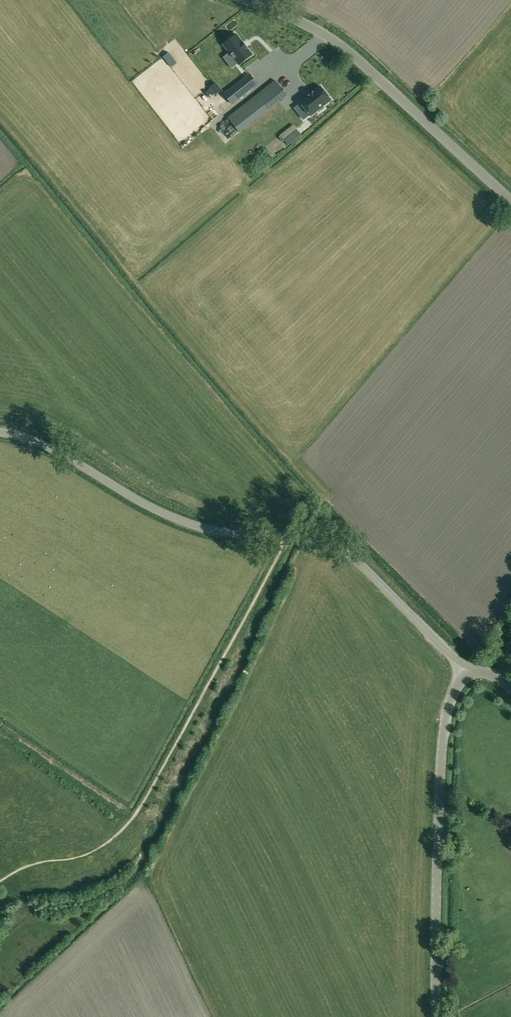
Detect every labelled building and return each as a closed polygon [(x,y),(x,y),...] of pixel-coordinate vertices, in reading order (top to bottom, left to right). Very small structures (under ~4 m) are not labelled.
[(229,53),(238,64),(239,65),(252,55),(247,48),(243,42),(236,34),(235,36),(234,34),(228,38),(229,40),(223,45),(229,53)] [(251,75),(225,95),(232,104),(258,84),(251,75)] [(275,81),(268,87),(279,101),(287,95),(275,81)] [(209,89),(214,95),(215,96),(221,91),(215,84),(209,89)] [(300,103),(311,116),(318,110),(319,112),(325,108),(323,106),(331,100),(321,87),(314,92),(308,96),(309,96),(300,103)] [(288,145),(301,135),(297,130),(285,140),(288,145)]
